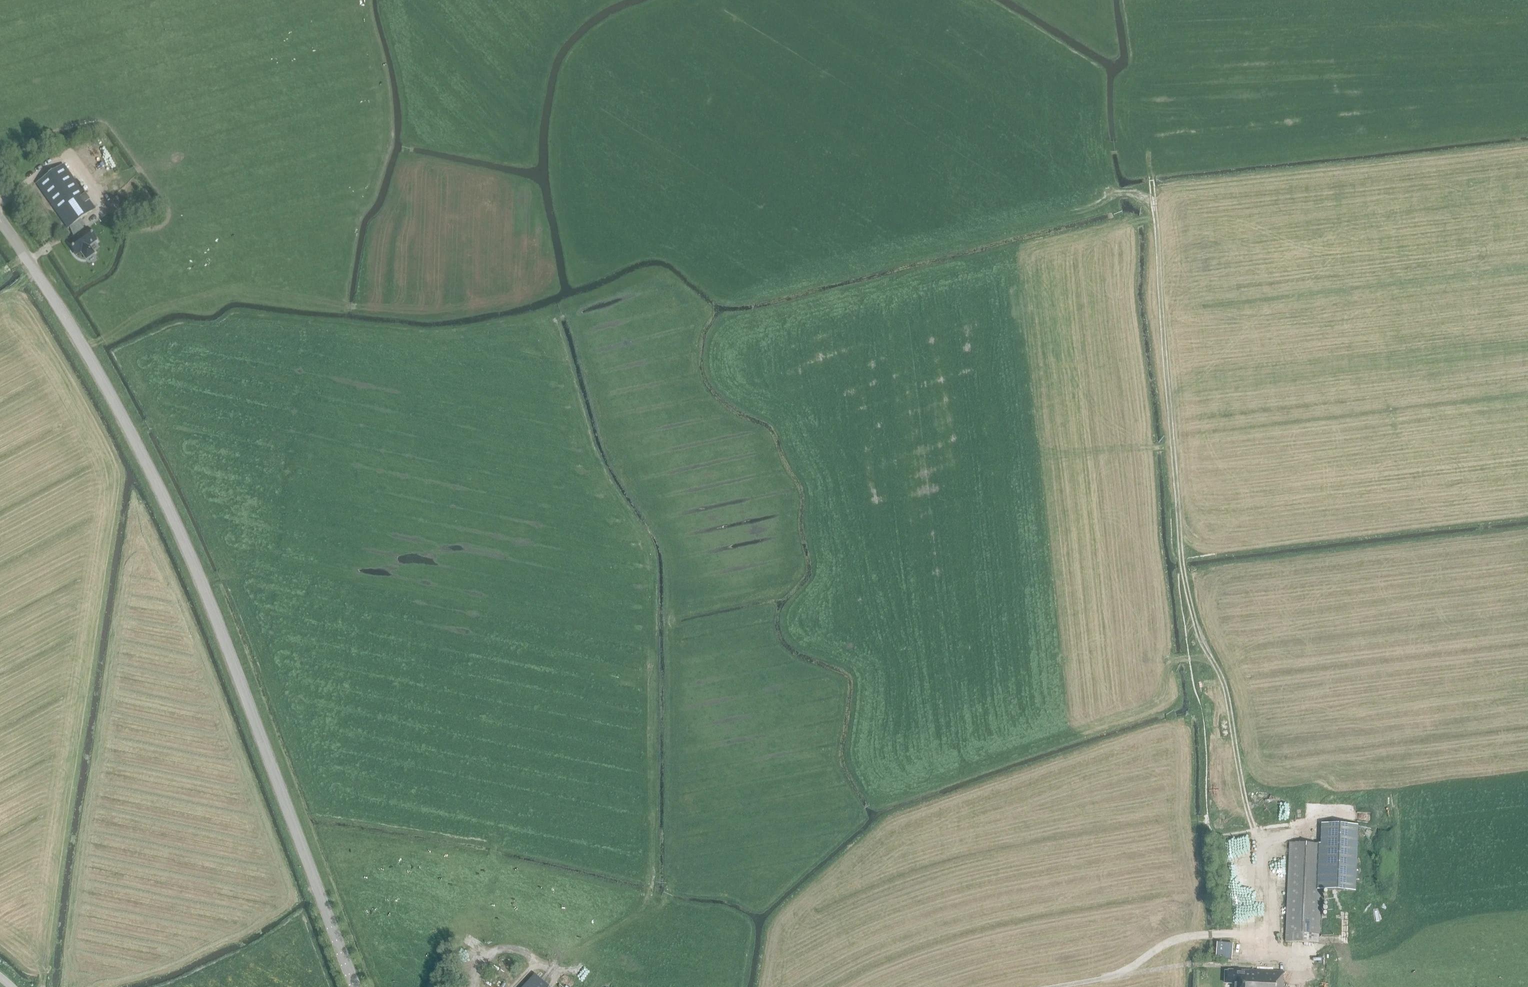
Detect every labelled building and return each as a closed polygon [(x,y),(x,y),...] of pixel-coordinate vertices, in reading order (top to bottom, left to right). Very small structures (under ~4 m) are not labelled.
[(84,194),(64,165),(36,184),(56,212),(67,229),(70,226),(77,235),(67,243),(75,255),(80,252),(86,259),(94,253),(89,246),(96,241),(87,228),(80,219),(95,209),(89,200),(85,194),(84,194)] [(1290,843),(1285,942),(1319,944),(1321,889),(1353,890),(1356,826),(1324,825),(1323,845),(1290,843)] [(1227,959),(1228,952),(1214,949),(1212,956),(1227,959)] [(1244,970),(1244,972),(1227,971),(1227,972),(1225,972),(1224,983),(1234,984),(1234,986),(1283,986),(1283,982),(1282,982),(1283,972),(1244,970)] [(536,976),(526,986),(548,986),(536,976)]
